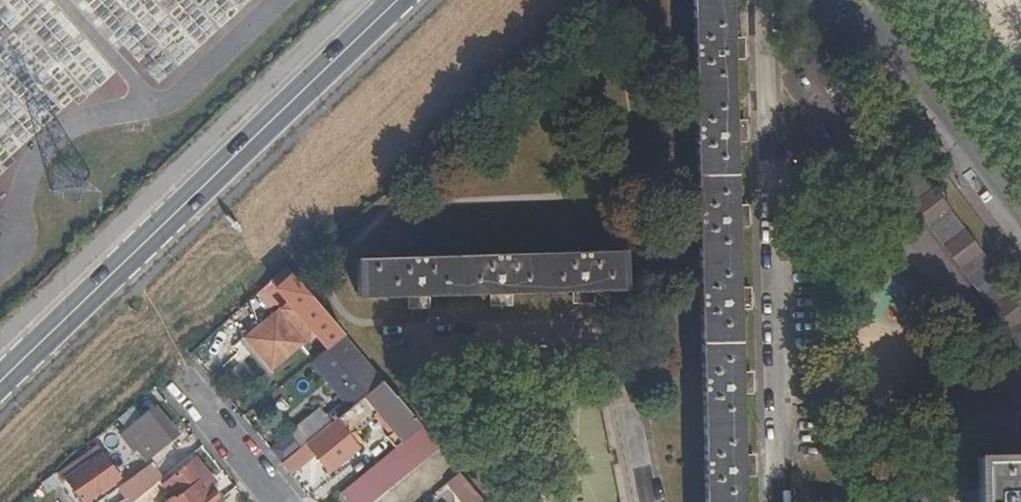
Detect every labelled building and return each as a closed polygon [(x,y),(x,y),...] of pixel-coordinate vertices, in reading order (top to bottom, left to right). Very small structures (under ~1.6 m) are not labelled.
[(730,0),(695,0),(706,501),(742,501),(730,0)] [(991,263),(926,178),(904,194),(969,280),(991,263)] [(414,292),(590,285),(627,284),(625,248),(578,250),(358,257),(359,293),(414,292)] [(288,265),(272,279),(289,301),(282,307),(309,340),(317,334),(329,348),(345,334),(288,265)] [(1005,282),(983,299),(1020,349),(1020,304),(1005,282)] [(305,343),(278,311),(246,338),(273,370),(305,343)] [(362,354),(352,342),(343,350),(339,346),(326,357),(330,362),(326,365),(356,400),(372,386),(352,362),(362,354)] [(323,353),(314,360),(353,405),(358,401),(356,400),(326,365),(330,362),(326,357),(323,353)] [(381,376),(362,354),(352,362),(372,386),(375,383),(375,382),(381,376)] [(385,381),(383,379),(377,385),(358,401),(353,405),(331,423),(307,442),(331,472),(355,452),(345,442),(352,436),(380,414),(394,430),(387,435),(397,447),(422,426),(385,381)] [(121,434),(154,407),(149,400),(99,440),(109,453),(114,449),(125,462),(137,453),(134,449),(121,434)] [(155,406),(154,407),(121,434),(134,449),(145,441),(155,432),(165,443),(177,433),(155,406)] [(300,448),(303,446),(307,442),(331,423),(319,409),(289,435),(300,448)] [(422,426),(397,447),(341,492),(349,501),(371,501),(440,446),(422,426)] [(154,451),(165,443),(155,432),(145,441),(154,451)] [(361,447),(352,436),(345,442),(355,452),(361,447)] [(50,486),(51,488),(64,478),(81,501),(83,501),(117,477),(95,445),(87,451),(88,452),(70,465),(50,486)] [(300,448),(282,463),(291,473),(311,456),(303,446),(300,448)] [(193,453),(160,479),(132,501),(148,501),(167,486),(176,498),(170,501),(219,501),(221,500),(210,486),(215,482),(193,453)] [(980,501),(1020,501),(1020,457),(978,458),(980,501)] [(48,481),(48,483),(50,486),(70,465),(55,475),(48,481)] [(118,488),(124,501),(132,501),(160,479),(151,465),(118,488)] [(459,473),(447,484),(464,501),(485,501),(459,473)]
